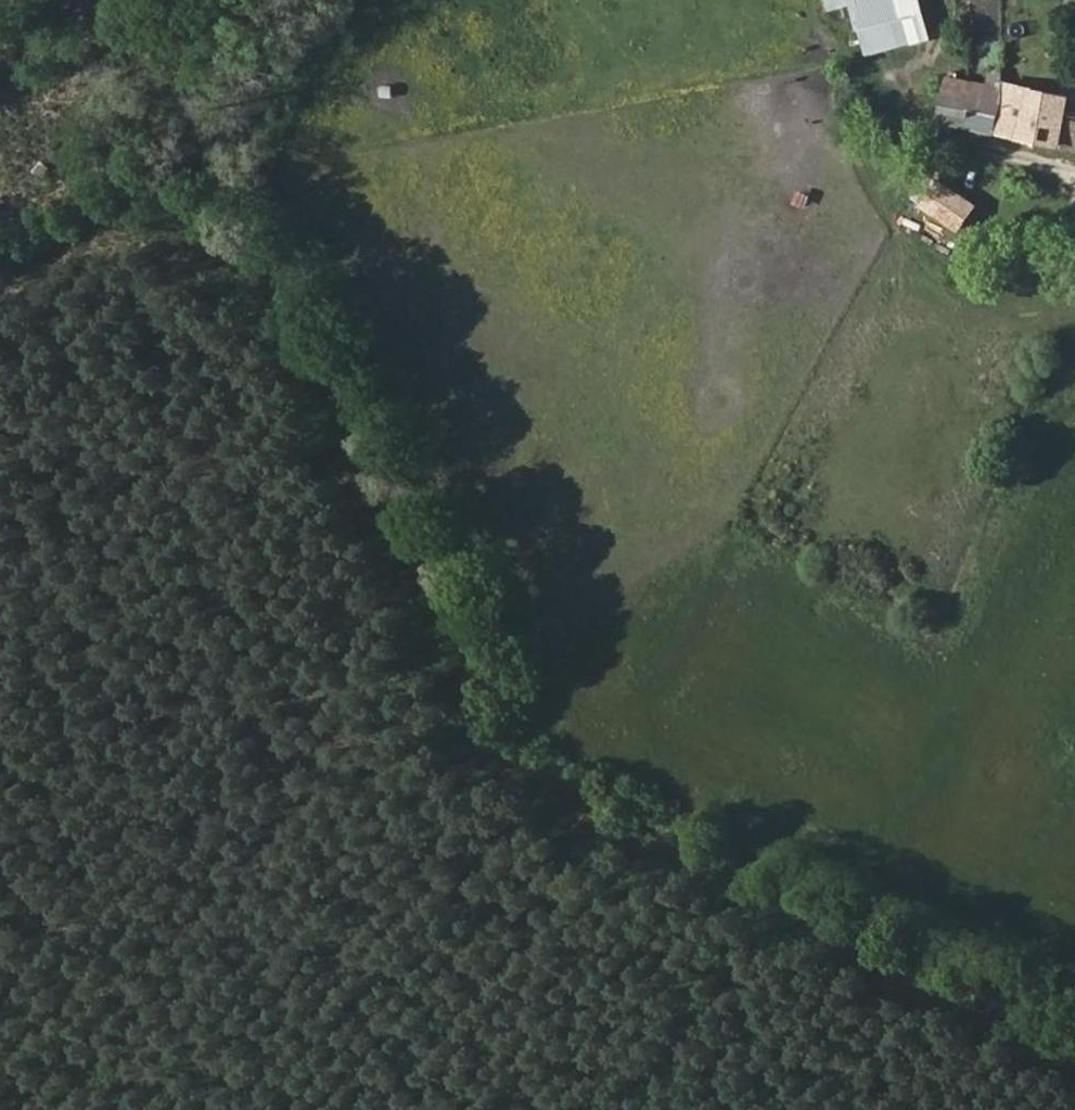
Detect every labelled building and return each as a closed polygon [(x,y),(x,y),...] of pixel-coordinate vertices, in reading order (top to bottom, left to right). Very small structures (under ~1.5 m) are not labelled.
[(915,43),(899,0),(853,0),(873,58),(915,43)] [(937,37),(924,0),(899,0),(915,43),(937,37)] [(1074,150),(1074,70),(1070,98),(1060,147),(1074,150)] [(949,125),(992,135),(1001,94),(1002,85),(947,75),(938,124),(949,125)] [(1031,91),(1029,100),(1001,94),(992,135),(1060,147),(1070,98),(1031,91)] [(921,205),(959,234),(979,204),(944,176),(938,184),(921,205)]
